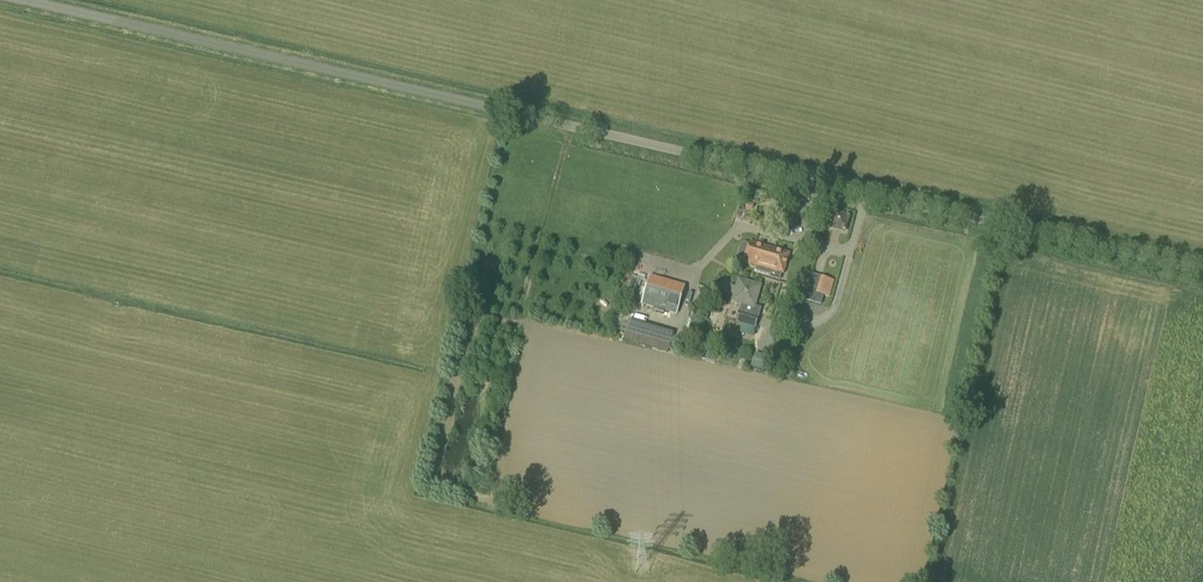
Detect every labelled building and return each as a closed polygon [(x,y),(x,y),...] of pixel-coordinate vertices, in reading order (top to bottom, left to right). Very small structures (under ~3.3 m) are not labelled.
[(833,210),(828,228),(845,233),(850,215),(833,210)] [(771,258),(773,250),(749,244),(743,264),(755,267),(756,264),(759,265),(762,256),(771,258)] [(676,316),(685,286),(649,276),(641,306),(676,316)] [(829,298),(834,281),(820,277),(815,293),(802,289),(799,298),(821,304),(823,296),(829,298)] [(755,328),(761,308),(753,306),(759,287),(737,281),(731,302),(741,305),(736,322),(755,328)] [(619,309),(627,312),(630,304),(622,301),(619,309)] [(764,372),(769,358),(755,353),(751,367),(764,372)]
